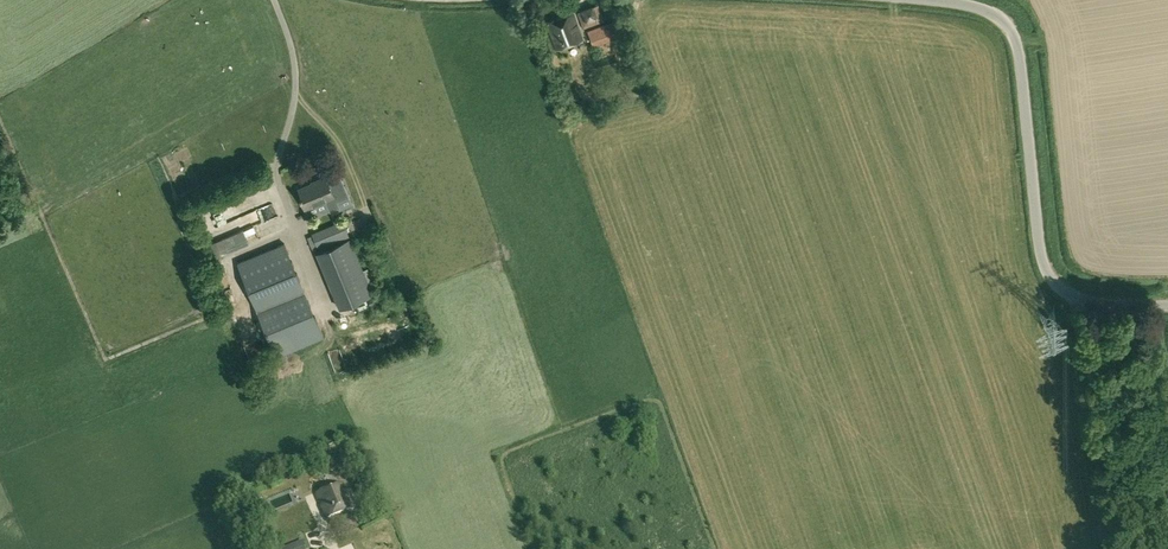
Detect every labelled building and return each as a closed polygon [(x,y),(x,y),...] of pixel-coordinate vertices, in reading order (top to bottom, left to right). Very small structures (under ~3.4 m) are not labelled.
[(583,29),(604,21),(599,5),(594,6),(593,5),(581,10),(581,11),(577,13),(583,29)] [(572,14),(547,23),(556,49),(581,40),(572,14)] [(593,47),(630,33),(624,17),(587,30),(593,47)] [(337,201),(348,196),(340,177),(328,182),(326,177),(299,189),(302,196),(299,197),(304,209),(326,200),(330,210),(339,206),(337,201)] [(268,211),(244,219),(249,231),(272,224),(268,211)] [(349,236),(342,220),(311,233),(312,235),(307,237),(313,251),(349,236)] [(260,232),(266,243),(278,238),(272,226),(260,232)] [(209,243),(215,258),(248,244),(243,230),(209,243)] [(317,252),(340,308),(373,294),(350,239),(317,252)] [(323,336),(285,243),(238,262),(276,355),(323,336)] [(377,294),(367,298),(370,305),(380,301),(377,294)] [(356,447),(343,453),(339,454),(346,470),(363,462),(356,447)] [(364,481),(355,486),(359,495),(368,490),(364,481)] [(353,508),(342,484),(316,494),(327,518),(353,508)]
